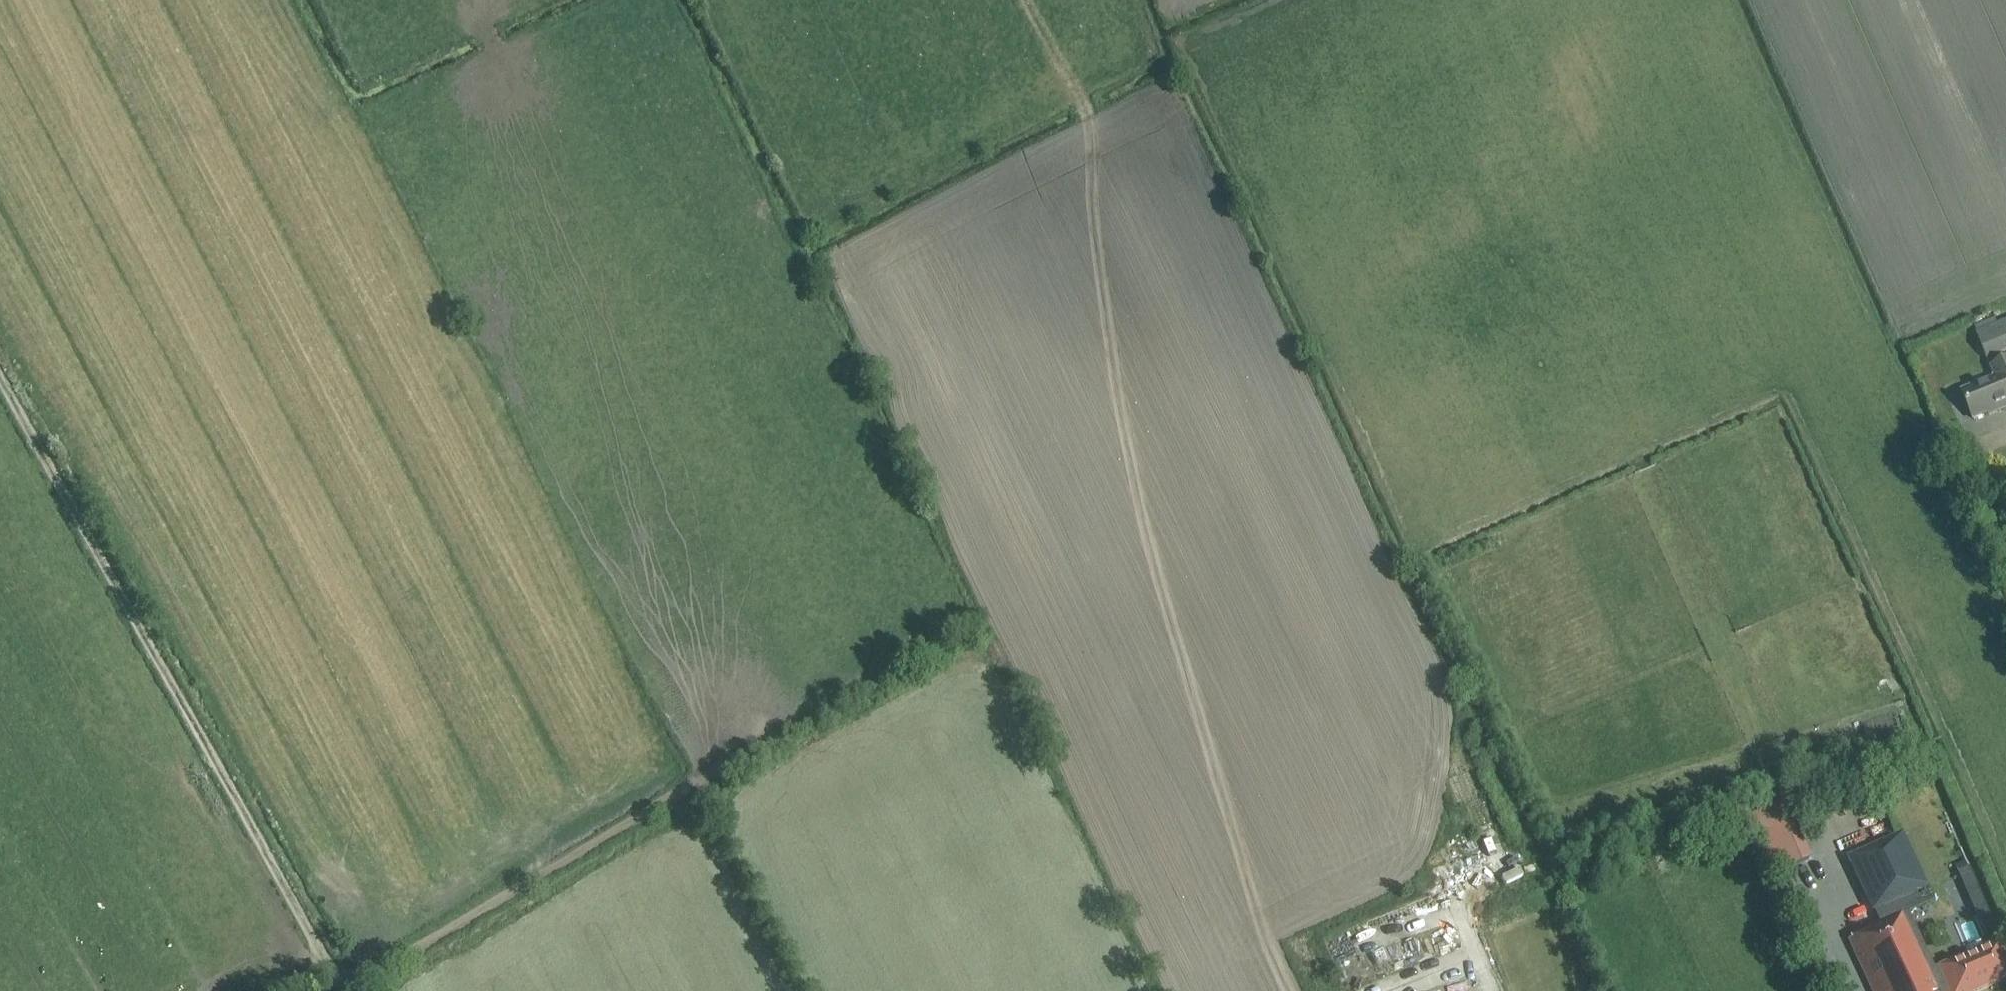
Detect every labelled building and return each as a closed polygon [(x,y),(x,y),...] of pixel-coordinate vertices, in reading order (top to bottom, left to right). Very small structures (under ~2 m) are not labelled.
[(1998,326),(1994,315),(1973,324),(1989,361),(2005,353),(2005,323),(1998,326)] [(2005,410),(2005,362),(1991,369),(1995,380),(1962,394),(1973,421),(1997,411),(1999,413),(2005,410)] [(1777,874),(1811,859),(1794,820),(1761,835),(1777,874)] [(1849,941),(1872,990),(1981,990),(2005,980),(2005,954),(2000,940),(1938,968),(1934,970),(1909,915),(1935,902),(1904,835),(1849,860),(1873,912),(1876,911),(1883,926),(1849,941)]
